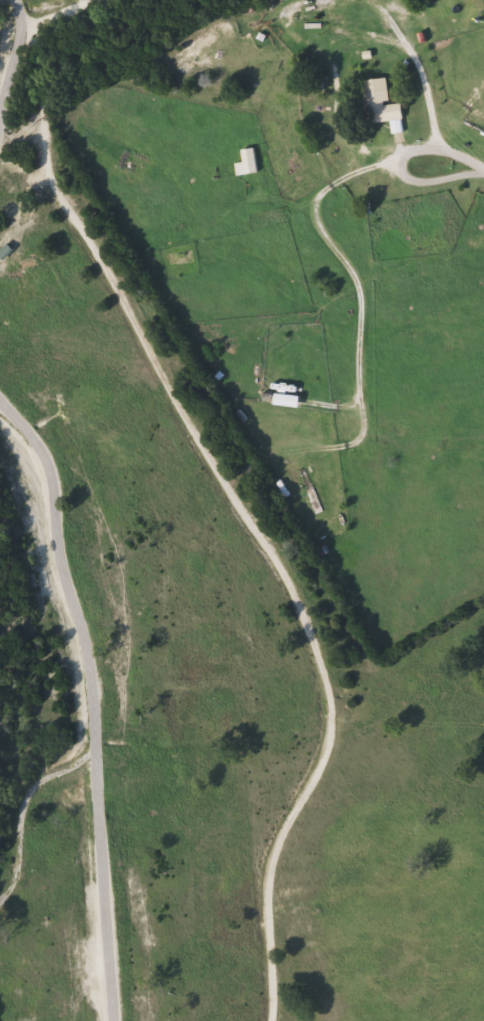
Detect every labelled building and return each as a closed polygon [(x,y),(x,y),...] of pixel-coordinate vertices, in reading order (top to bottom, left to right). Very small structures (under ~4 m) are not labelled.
[(364,81),(389,78),(392,104),(404,103),(407,132),(396,133),(395,121),(369,124),(364,81)] [(246,163),(245,149),(259,148),(261,173),(240,175),(239,164),(246,163)] [(300,407),(275,405),(279,360),(298,361),(295,395),(301,396),(300,407)] [(327,510),(317,515),(298,470),(309,465),(327,510)]
